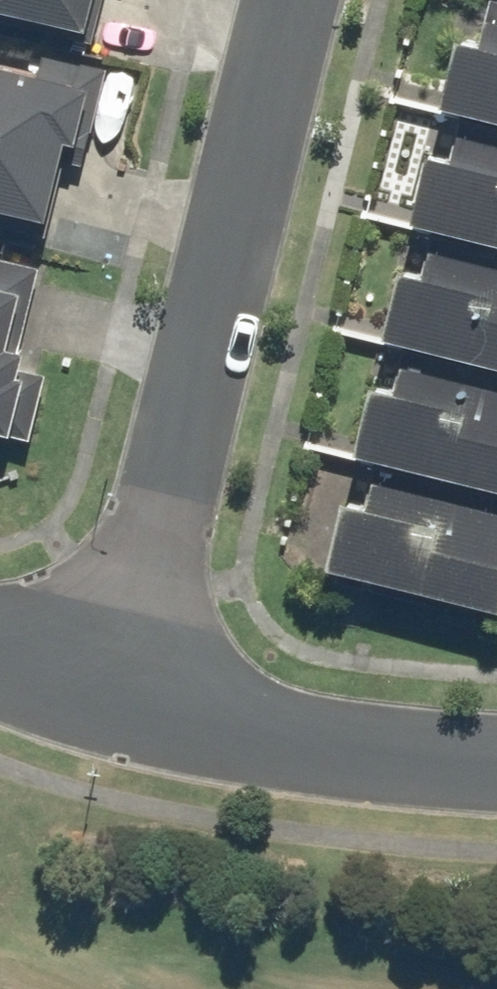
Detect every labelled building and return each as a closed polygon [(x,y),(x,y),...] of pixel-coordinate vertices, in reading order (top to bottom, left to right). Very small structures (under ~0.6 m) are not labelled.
[(76,48),(89,0),(0,0),(0,29),(76,48)] [(428,111),(496,128),(496,3),(486,0),(480,25),(476,25),(470,51),(444,45),(428,111)] [(41,240),(60,157),(83,162),(104,73),(37,57),(32,77),(0,69),(0,230),(41,240)] [(400,228),(496,252),(496,152),(447,140),(440,167),(416,161),(400,228)] [(372,344),(496,376),(496,276),(417,256),(410,284),(388,278),(372,344)] [(35,270),(0,262),(0,439),(22,444),(38,377),(11,370),(35,270)] [(343,459),(496,497),(496,397),(389,371),(382,398),(360,393),(343,459)] [(315,573),(331,577),(329,585),(361,593),(363,585),(489,616),(496,586),(496,519),(364,486),(356,516),(331,510),(315,573)]
